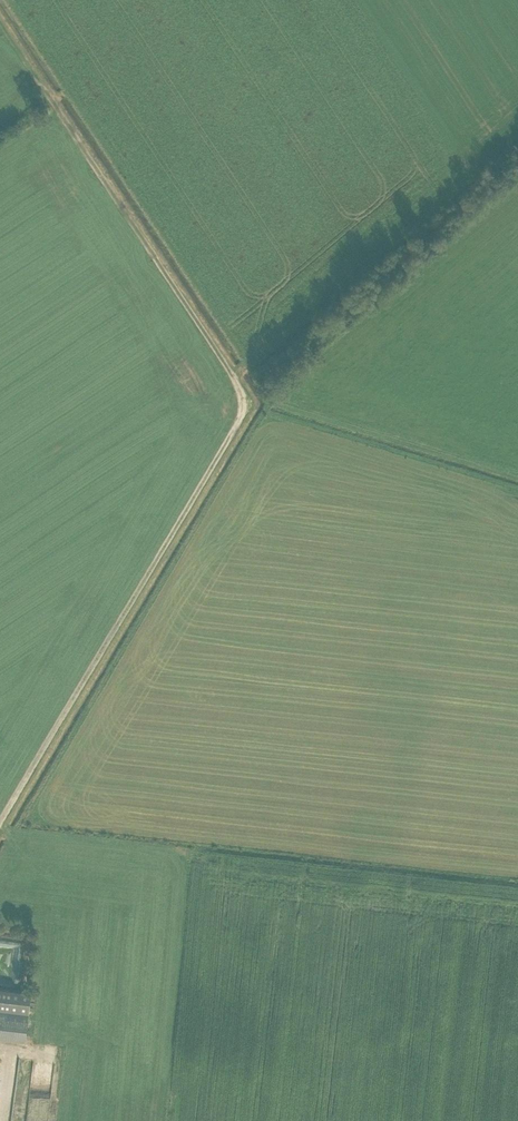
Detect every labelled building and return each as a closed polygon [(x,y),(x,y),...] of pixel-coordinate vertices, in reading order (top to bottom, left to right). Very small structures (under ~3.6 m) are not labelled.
[(28,1013),(30,994),(0,990),(0,1009),(28,1013)] [(23,1044),(26,1016),(0,1014),(0,1041),(23,1044)] [(30,1084),(29,1100),(46,1100),(46,1084),(30,1084)]
